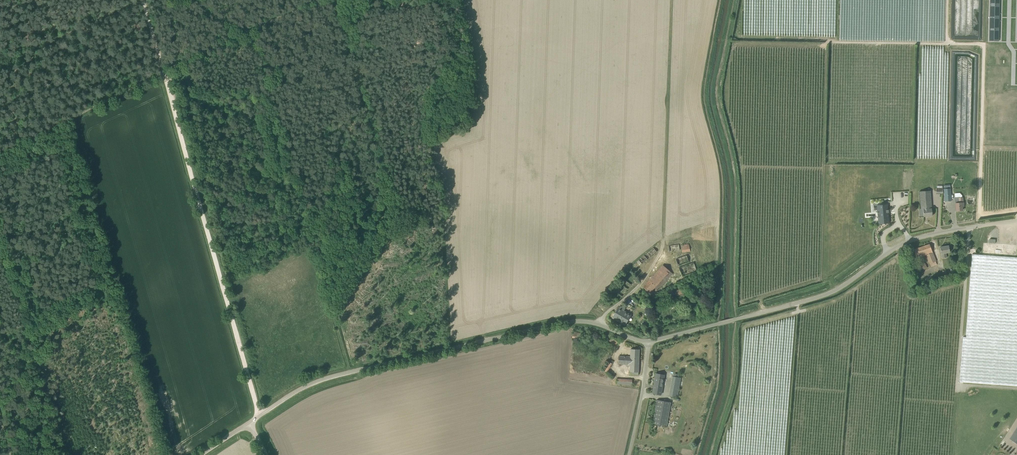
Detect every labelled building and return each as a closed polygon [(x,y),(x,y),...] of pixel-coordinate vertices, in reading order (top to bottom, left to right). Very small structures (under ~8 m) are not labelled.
[(986,41),(995,41),(997,0),(987,0),(986,41)] [(841,5),(840,40),(860,40),(860,35),(855,35),(856,29),(855,29),(855,23),(858,23),(858,21),(855,21),(855,19),(858,19),(858,17),(855,17),(855,15),(850,15),(851,5),(841,5)] [(930,191),(920,191),(921,209),(923,209),(924,216),(932,216),(930,191)] [(964,206),(963,198),(955,198),(956,203),(956,211),(962,210),(962,207),(964,206)] [(872,205),(876,224),(887,222),(883,203),(872,205)] [(937,265),(931,249),(929,244),(914,249),(915,254),(917,258),(926,255),(929,264),(930,264),(931,267),(937,265)] [(942,258),(947,257),(946,253),(950,252),(948,245),(940,247),(942,258)] [(636,268),(657,252),(653,248),(633,264),(636,268)] [(982,255),(972,254),(966,337),(963,337),(960,382),(1016,386),(1016,257),(982,255)] [(689,262),(688,260),(687,255),(676,259),(678,266),(689,262)] [(682,276),(687,275),(697,271),(693,262),(679,268),(682,276)] [(917,273),(927,268),(925,262),(914,267),(917,273)] [(657,290),(673,274),(663,265),(643,287),(649,293),(654,288),(657,290)] [(665,293),(668,298),(675,294),(673,289),(665,293)] [(625,308),(622,306),(621,307),(620,306),(619,308),(619,307),(612,318),(625,325),(631,315),(624,311),(625,308)] [(608,342),(615,348),(621,341),(614,335),(608,342)] [(638,376),(639,349),(631,349),(630,356),(619,356),(618,364),(627,365),(627,366),(630,366),(629,375),(638,376)] [(661,394),(665,375),(656,373),(653,393),(661,394)] [(681,377),(679,377),(674,376),(673,376),(669,396),(677,397),(681,377)] [(657,400),(653,424),(667,426),(671,402),(657,400)] [(1016,444),(1016,425),(1009,439),(1016,444)]
